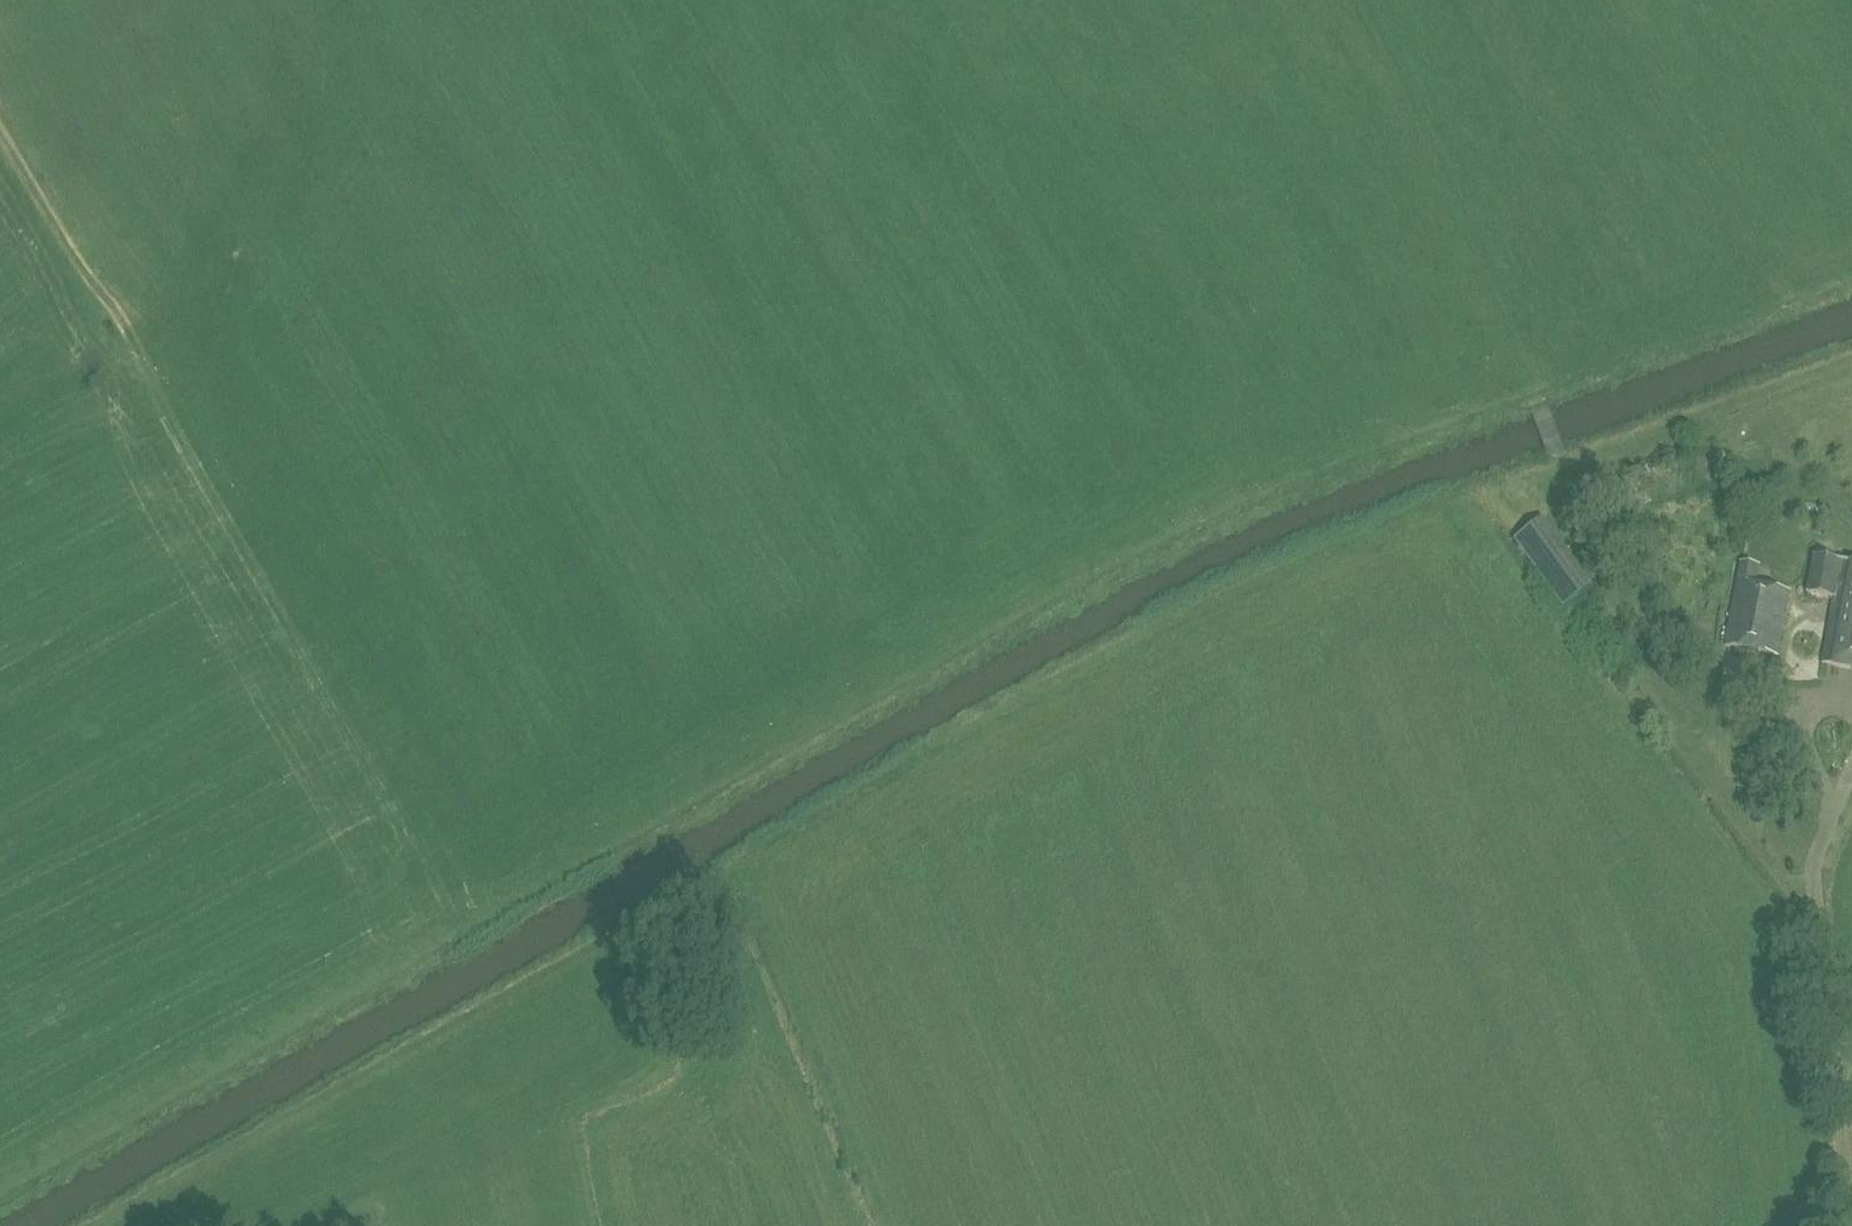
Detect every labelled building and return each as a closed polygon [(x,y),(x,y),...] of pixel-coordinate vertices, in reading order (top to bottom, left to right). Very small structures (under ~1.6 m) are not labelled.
[(1594,584),(1575,559),(1544,518),(1514,540),(1564,606),(1594,584)] [(1841,560),(1814,555),(1807,594),(1833,598),(1822,663),(1851,668),(1851,562),(1841,560)] [(1778,655),(1789,590),(1755,584),(1759,565),(1741,561),(1725,646),(1778,655)]
